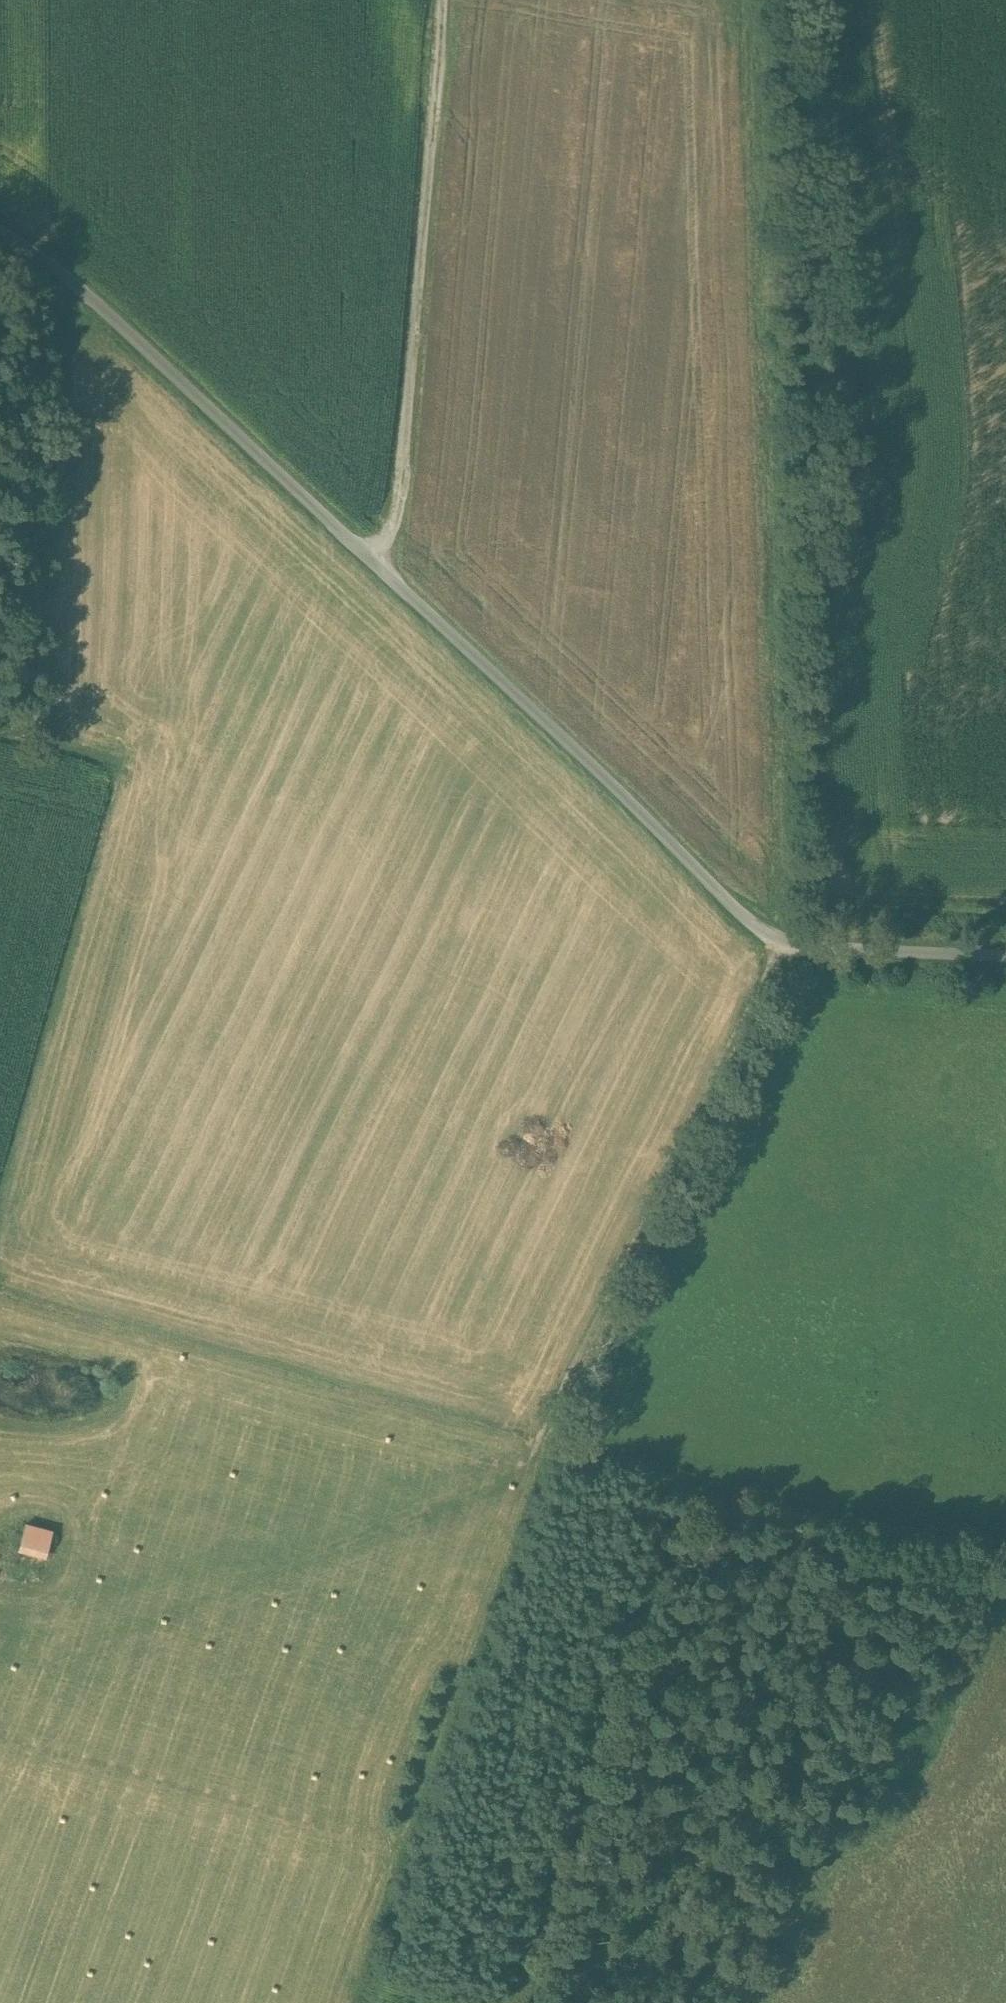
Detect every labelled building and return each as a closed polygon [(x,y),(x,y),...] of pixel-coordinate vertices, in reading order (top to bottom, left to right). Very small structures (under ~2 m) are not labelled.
[(24,1521),(18,1542),(47,1549),(52,1528),(24,1521)]
